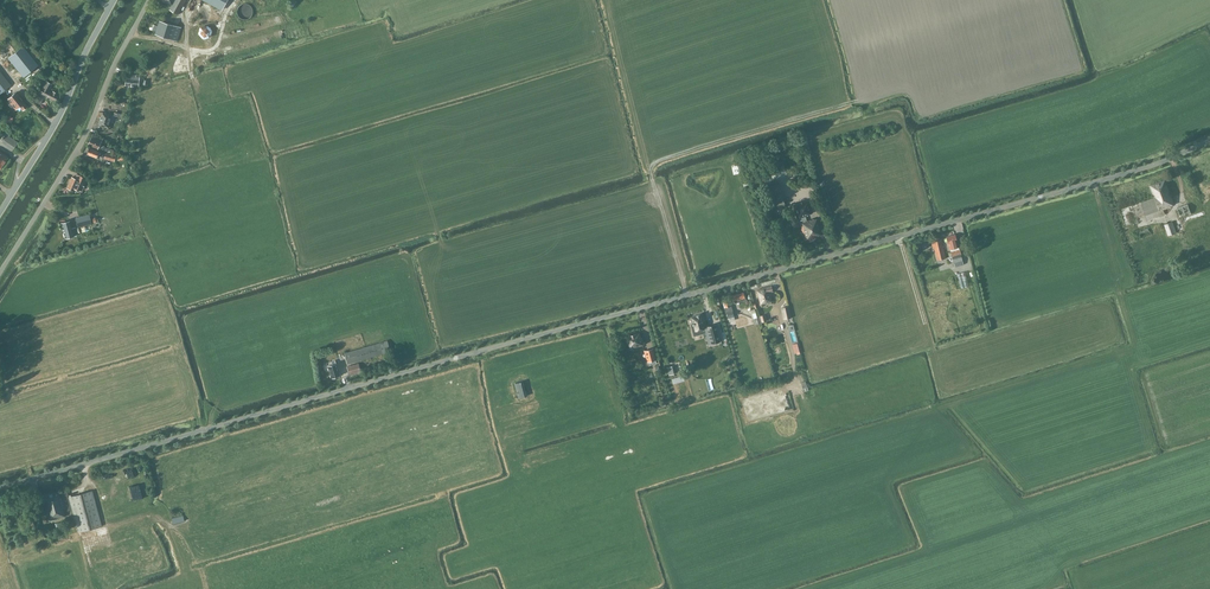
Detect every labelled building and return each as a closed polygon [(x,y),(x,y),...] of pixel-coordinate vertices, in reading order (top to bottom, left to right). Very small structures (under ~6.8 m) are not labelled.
[(172,5),(169,10),(178,15),(186,0),(163,0),(172,5)] [(222,10),(228,0),(204,0),(222,10)] [(251,13),(251,11),(251,9),(250,8),(249,6),(247,5),(246,5),(244,5),(242,5),(241,6),(239,7),(238,8),(238,10),(237,12),(238,13),(238,15),(239,16),(241,17),(242,18),(244,19),(246,18),(247,18),(249,17),(250,16),(251,14),(251,13)] [(177,41),(182,27),(159,21),(155,34),(177,41)] [(211,29),(200,26),(198,36),(209,38),(211,29)] [(22,45),(8,57),(23,77),(38,65),(22,45)] [(11,85),(0,71),(0,94),(11,85)] [(139,87),(140,77),(136,77),(137,75),(127,74),(127,78),(126,78),(125,85),(130,86),(130,88),(137,89),(137,87),(139,87)] [(55,101),(58,96),(55,94),(55,93),(53,92),(52,93),(48,91),(52,84),(46,81),(47,80),(44,78),(39,86),(40,87),(37,92),(55,101)] [(16,91),(7,99),(15,109),(19,106),(22,110),(27,106),(16,91)] [(113,115),(102,112),(99,125),(109,128),(110,122),(113,123),(115,117),(121,119),(123,114),(114,111),(113,115)] [(92,137),(89,144),(98,149),(102,151),(102,150),(104,147),(104,146),(100,144),(103,139),(94,135),(92,137)] [(12,138),(7,146),(12,150),(18,142),(12,138)] [(103,157),(104,153),(100,151),(90,147),(86,155),(97,159),(98,155),(103,157)] [(115,162),(116,156),(106,153),(105,159),(115,162)] [(78,175),(76,179),(72,177),(67,188),(73,191),(74,189),(79,191),(85,177),(77,174),(78,175)] [(1154,198),(1141,203),(1148,221),(1165,215),(1163,209),(1175,205),(1165,179),(1149,186),(1154,198)] [(773,207),(784,203),(781,193),(782,192),(779,183),(777,184),(776,180),(765,184),(766,188),(773,207)] [(804,241),(823,235),(818,219),(806,222),(804,217),(808,216),(808,215),(812,214),(808,201),(802,203),(801,201),(793,204),(797,219),(798,219),(799,224),(800,224),(804,241)] [(1177,208),(1181,218),(1192,214),(1188,204),(1177,208)] [(91,223),(89,214),(75,218),(76,223),(77,227),(91,223)] [(65,238),(75,236),(72,228),(77,227),(76,223),(71,224),(70,221),(61,223),(64,230),(63,230),(65,238)] [(1173,221),(1164,224),(1168,236),(1177,233),(1173,221)] [(1150,234),(1148,228),(1139,231),(1141,237),(1150,234)] [(955,267),(963,265),(964,265),(962,257),(961,257),(961,255),(962,255),(960,249),(959,249),(959,247),(963,245),(960,236),(959,236),(956,237),(955,234),(946,237),(949,250),(950,249),(951,252),(950,252),(952,259),(955,267)] [(937,261),(946,258),(941,240),(932,242),(937,261)] [(964,272),(957,274),(961,288),(968,286),(964,272)] [(757,290),(761,305),(772,302),(770,293),(773,292),(771,286),(757,290)] [(732,295),(735,303),(737,303),(737,304),(740,304),(739,302),(746,300),(744,292),(732,295)] [(728,299),(722,300),(726,313),(727,313),(729,322),(735,320),(733,311),(732,311),(731,306),(729,301),(728,301),(728,299)] [(792,318),(789,306),(781,308),(784,320),(792,318)] [(705,328),(701,314),(700,314),(696,315),(691,317),(693,323),(692,323),(692,324),(693,331),(701,329),(705,328)] [(717,325),(709,327),(713,343),(721,341),(717,325)] [(639,332),(626,336),(629,349),(643,345),(639,332)] [(390,351),(388,341),(345,353),(348,363),(390,351)] [(647,363),(657,360),(654,348),(644,351),(647,363)] [(331,378),(340,376),(336,364),(335,361),(331,362),(332,365),(328,367),(331,378)] [(347,366),(349,373),(349,375),(361,372),(359,363),(347,366)] [(527,396),(523,381),(514,384),(518,398),(527,396)] [(752,419),(792,411),(787,388),(747,396),(752,419)] [(68,493),(59,495),(59,492),(40,497),(42,507),(44,506),(49,522),(53,521),(54,522),(65,519),(64,514),(72,512),(78,533),(101,527),(93,492),(69,498),(68,493)] [(32,529),(38,527),(35,515),(29,516),(32,529)] [(171,518),(173,524),(184,521),(183,515),(171,518)] [(21,529),(22,536),(30,534),(28,527),(21,529)]
